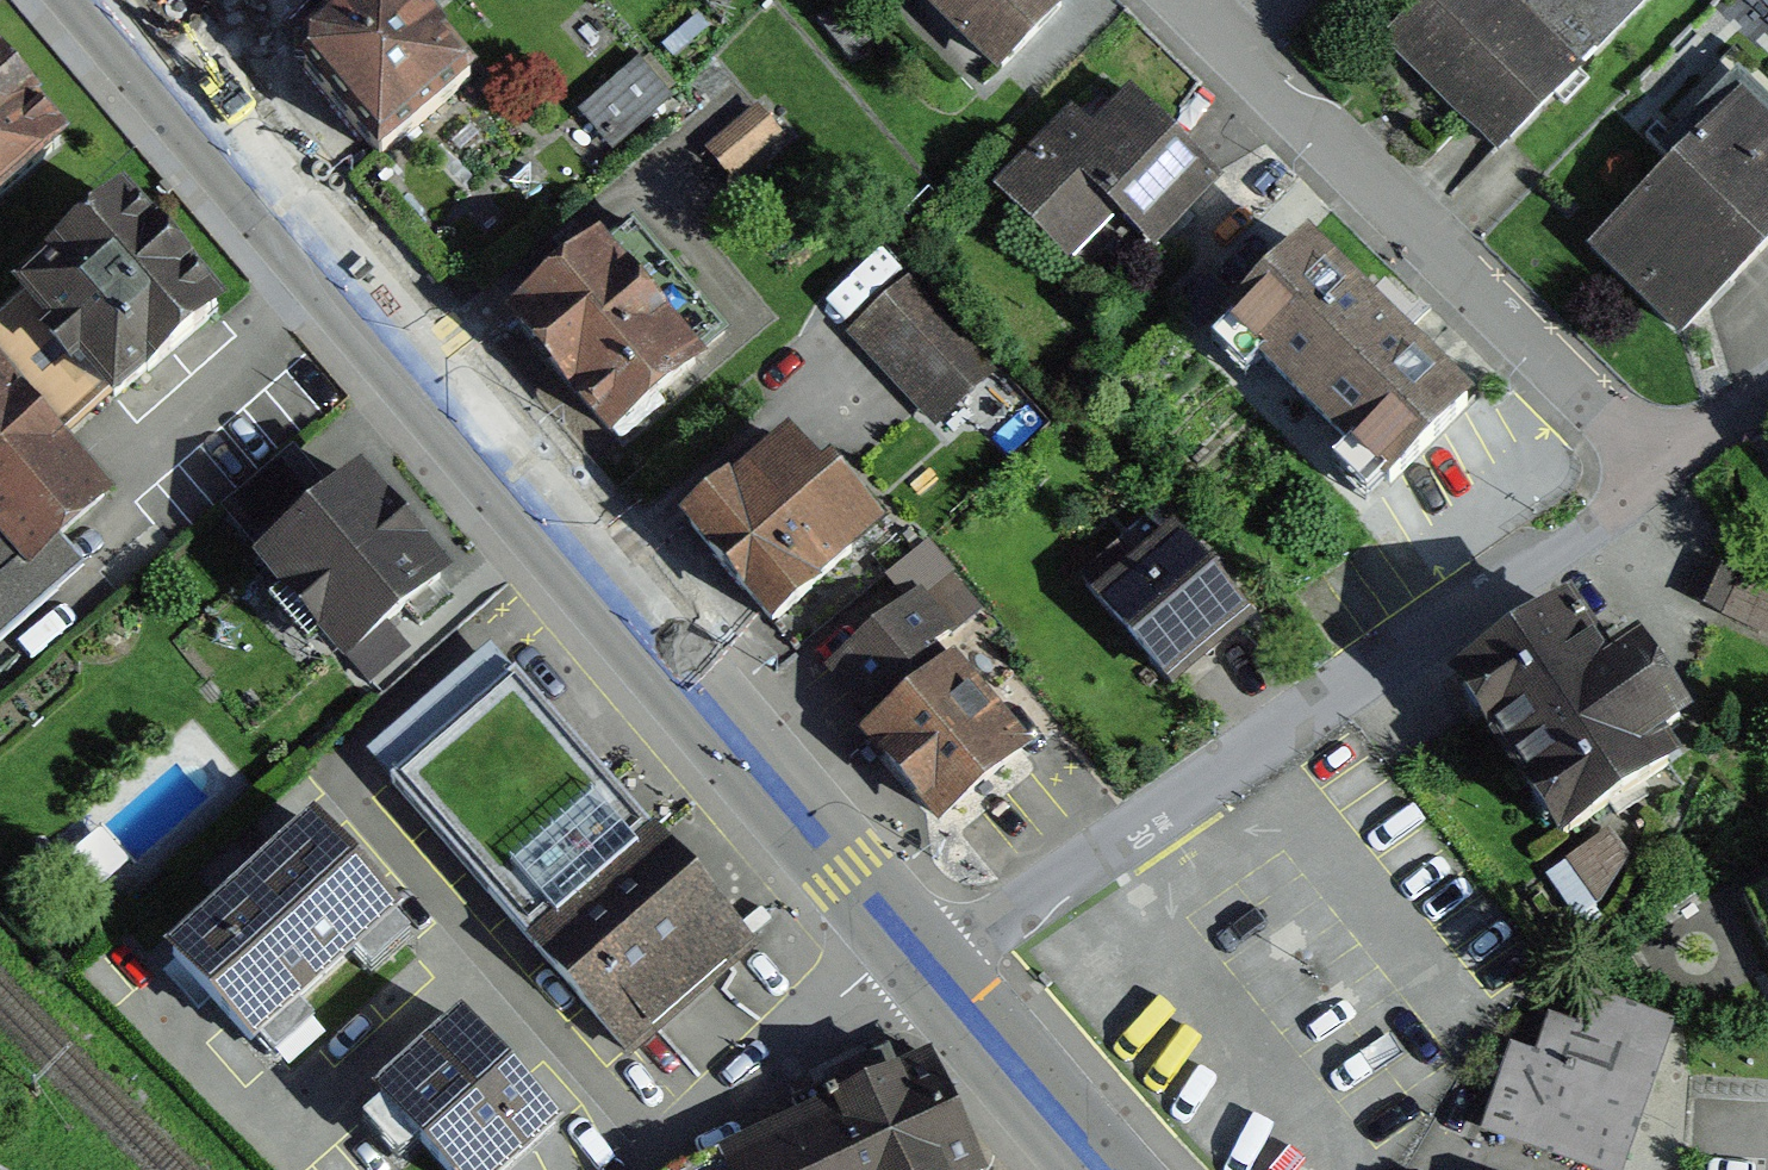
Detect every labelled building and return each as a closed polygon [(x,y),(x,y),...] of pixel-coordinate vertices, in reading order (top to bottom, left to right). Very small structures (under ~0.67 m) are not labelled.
[(403,0),(361,0),(311,46),(308,84),(378,167),(476,87),(403,0)] [(1060,0),(917,0),(992,77),(1065,5),(1060,0)] [(1498,160),(1651,0),(1428,0),(1384,44),(1475,138),(1498,160)] [(670,100),(638,63),(579,115),(611,152),(670,100)] [(1741,90),(1592,254),(1691,354),(1767,269),(1767,118),(1741,90)] [(1222,182),(1130,92),(1093,130),(1075,112),(997,191),(1070,262),(1112,218),(1150,255),(1222,182)] [(0,97),(0,190),(46,152),(0,97)] [(779,137),(756,111),(709,150),(720,164),(731,177),(779,137)] [(115,195),(0,296),(0,648),(83,575),(56,544),(105,501),(57,447),(215,308),(115,195)] [(615,219),(497,314),(606,447),(723,351),(615,219)] [(1376,488),(1460,408),(1309,249),(1225,330),(1376,488)] [(917,283),(856,340),(938,427),(999,370),(917,283)] [(280,456),(303,492),(358,458),(335,421),(280,456)] [(871,526),(786,429),(675,526),(759,623),(871,526)] [(330,669),(437,578),(349,475),(242,566),(330,669)] [(935,822),(1028,742),(950,652),(1000,611),(936,537),(895,571),(906,586),(825,653),(879,713),(857,732),(935,822)] [(1136,574),(1114,549),(1078,581),(1100,605),(1175,688),(1209,658),(1246,624),(1172,542),(1136,574)] [(1767,626),(1767,582),(1734,566),(1716,601),(1767,626)] [(1613,587),(1435,692),(1556,852),(1710,769),(1613,587)] [(729,978),(755,955),(490,649),(361,760),(626,1066),(662,1034),(708,1087),(774,1029),(729,978)] [(1621,820),(1555,861),(1580,902),(1647,861),(1621,820)] [(250,1051),(397,920),(319,833),(172,965),(250,1051)] [(1674,1020),(1539,985),(1459,1128),(1560,1169),(1630,1169),(1674,1020)] [(466,1030),(374,1106),(428,1169),(507,1169),(552,1132),(466,1030)] [(927,1064),(711,1158),(691,1169),(979,1169),(927,1064)]
